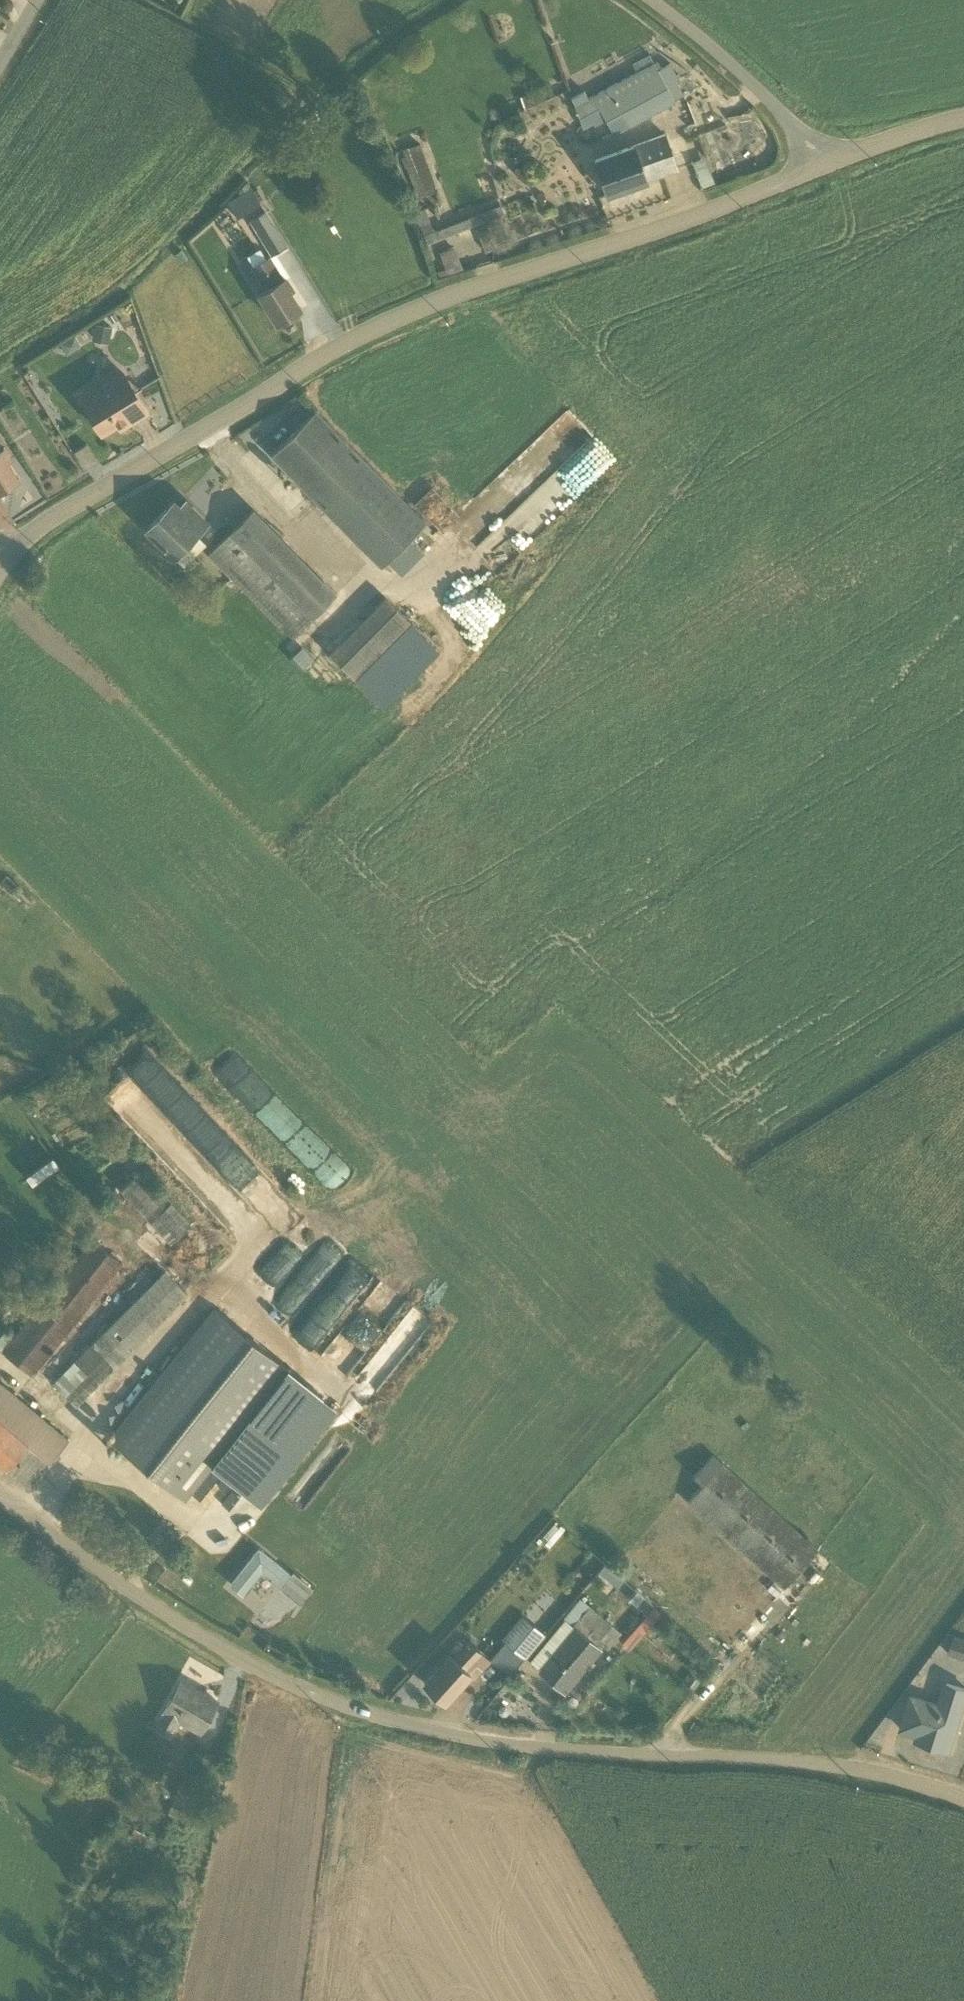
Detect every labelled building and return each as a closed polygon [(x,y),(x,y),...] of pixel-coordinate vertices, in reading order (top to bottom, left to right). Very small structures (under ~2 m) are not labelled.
[(673,101),(683,95),(676,82),(678,80),(669,64),(660,69),(656,61),(586,99),(583,93),(572,99),(569,100),(574,108),(582,128),(592,123),(594,126),(604,121),(608,127),(620,121),(625,130),(674,104),(673,101)] [(663,134),(593,159),(606,195),(676,170),(663,134)] [(501,141),(500,146),(501,149),(506,152),(510,153),(514,151),(516,147),(517,143),(515,139),(511,136),(507,136),(504,137),(501,141)] [(419,146),(402,152),(404,158),(400,160),(404,169),(406,169),(418,200),(434,194),(433,189),(435,188),(419,146)] [(691,162),(700,188),(714,183),(705,157),(691,162)] [(227,205),(237,221),(260,206),(247,185),(238,194),(240,197),(227,205)] [(500,206),(423,236),(427,245),(503,215),(500,206)] [(425,210),(424,210),(414,214),(423,236),(432,233),(425,210)] [(287,248),(265,212),(249,222),(270,258),(287,248)] [(491,250),(482,226),(475,229),(484,252),(491,250)] [(462,270),(455,248),(439,253),(444,270),(437,272),(439,278),(462,270)] [(265,260),(259,251),(247,258),(253,268),(251,270),(264,291),(257,295),(276,325),(300,310),(290,294),(295,291),(286,277),(283,279),(270,258),(265,260)] [(111,330),(95,326),(91,342),(108,346),(111,330)] [(95,384),(77,395),(101,435),(127,419),(131,423),(146,414),(121,373),(106,382),(109,388),(100,393),(95,384)] [(315,412),(269,458),(380,568),(387,561),(400,574),(423,551),(410,538),(425,522),(315,412)] [(555,438),(549,431),(541,437),(556,457),(565,450),(569,455),(593,436),(576,414),(562,424),(566,430),(555,438)] [(528,513),(544,529),(615,460),(599,444),(528,513)] [(18,481),(7,464),(13,461),(5,448),(1,450),(0,448),(0,492),(18,481)] [(179,509),(173,503),(145,531),(184,568),(203,549),(194,540),(207,525),(185,503),(179,509)] [(252,509),(206,556),(291,639),(336,594),(252,509)] [(461,586),(465,594),(490,580),(486,572),(461,586)] [(438,650),(384,597),(328,654),(382,707),(438,650)] [(184,1125),(207,1152),(227,1135),(204,1108),(184,1125)] [(188,1224),(141,1173),(124,1189),(172,1239),(188,1224)] [(0,1351),(32,1376),(52,1351),(122,1264),(91,1238),(0,1351)] [(186,1294),(163,1270),(52,1383),(75,1407),(186,1294)] [(340,1410),(288,1369),(212,1308),(107,1437),(144,1467),(184,1499),(208,1469),(260,1510),(340,1410)] [(28,1487),(68,1438),(0,1383),(0,1464),(28,1487)] [(816,1545),(711,1450),(691,1473),(699,1480),(685,1496),(781,1583),(816,1545)] [(230,1581),(234,1583),(234,1585),(240,1591),(245,1590),(250,1584),(249,1583),(259,1570),(277,1584),(287,1572),(257,1548),(230,1581)] [(608,1643),(619,1628),(576,1592),(560,1612),(574,1623),(538,1667),(563,1688),(603,1639),(608,1643)] [(261,1618),(282,1613),(278,1599),(257,1604),(261,1618)] [(632,1643),(664,1607),(656,1600),(623,1635),(632,1643)] [(543,1631),(520,1611),(500,1635),(523,1654),(543,1631)] [(954,1632),(948,1649),(963,1655),(963,1636),(954,1632)] [(460,1639),(423,1679),(443,1698),(467,1671),(472,1675),(489,1657),(465,1635),(461,1640),(460,1639)] [(963,1699),(963,1683),(944,1677),(937,1697),(913,1690),(901,1725),(917,1731),(916,1736),(949,1746),(963,1699)] [(180,1679),(153,1726),(171,1736),(180,1721),(198,1731),(216,1699),(180,1679)] [(196,1746),(176,1783),(196,1794),(216,1757),(196,1746)]
